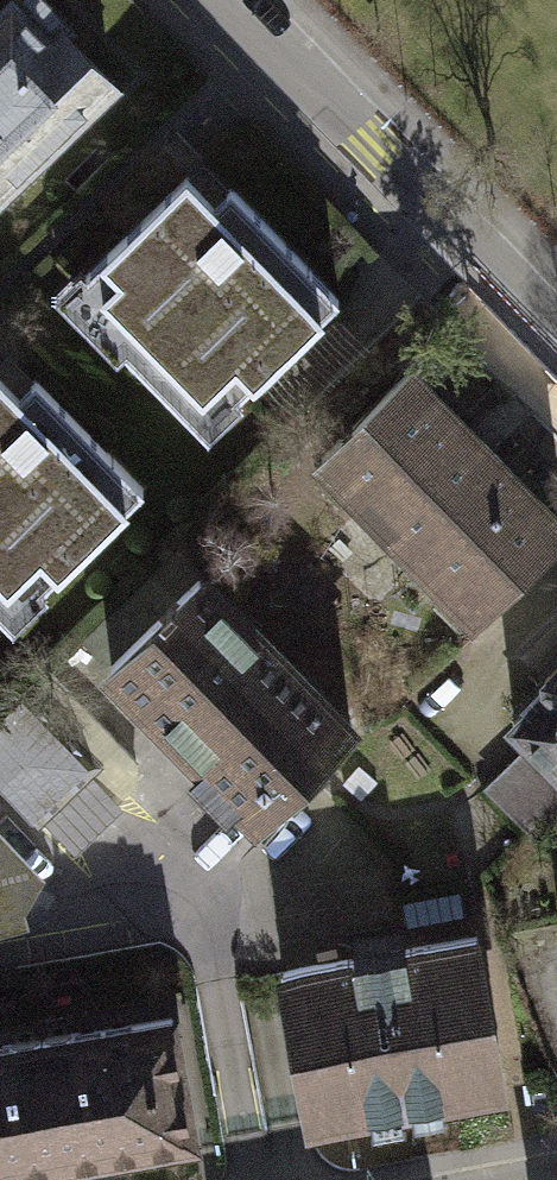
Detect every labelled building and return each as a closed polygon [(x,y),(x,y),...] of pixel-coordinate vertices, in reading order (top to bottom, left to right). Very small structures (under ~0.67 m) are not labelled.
[(3,218),(132,92),(81,40),(86,34),(53,0),(30,0),(28,2),(24,0),(20,0),(0,19),(0,215),(3,218)] [(214,179),(180,146),(107,219),(93,233),(97,243),(84,259),(75,252),(48,278),(110,340),(120,330),(207,416),(241,382),(230,371),(247,360),(262,344),(302,304),(321,286),(332,275),(226,166),(214,179)] [(305,458),(467,623),(556,536),(556,504),(410,355),(305,458)] [(0,357),(0,603),(5,608),(43,577),(36,565),(50,551),(103,498),(122,481),(135,469),(32,358),(15,371),(0,357)] [(232,790),(254,812),(365,702),(204,541),(94,651),(190,748),(180,758),(222,799),(232,790)] [(535,670),(538,683),(500,721),(524,746),(556,779),(556,648),(535,670)] [(0,705),(0,787),(38,826),(45,820),(73,849),(120,803),(91,773),(102,762),(23,682),(0,705)] [(556,808),(556,779),(524,746),(481,788),(528,836),(556,808)] [(0,822),(0,925),(28,917),(24,907),(45,870),(0,822)] [(278,962),(270,963),(299,1127),(505,1090),(476,927),(278,962)] [(195,1124),(171,992),(34,1016),(60,1148),(195,1124)] [(34,1016),(0,1022),(0,1158),(60,1148),(34,1016)]
